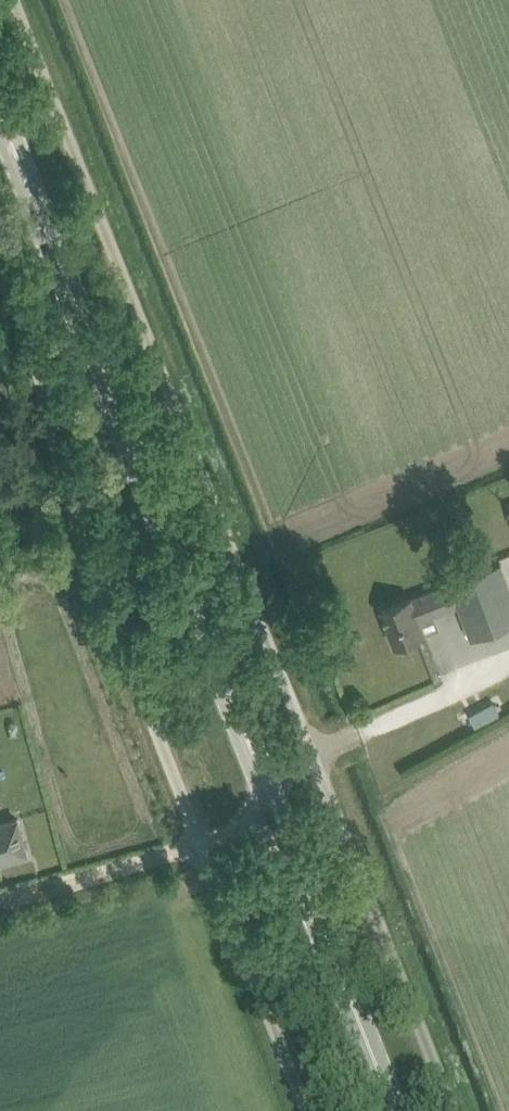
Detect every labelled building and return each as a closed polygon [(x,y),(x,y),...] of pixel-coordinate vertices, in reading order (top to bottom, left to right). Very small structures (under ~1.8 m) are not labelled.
[(452,582),(461,604),(472,634),(508,620),(508,583),(501,563),(452,582)] [(452,582),(382,609),(396,643),(424,632),(419,617),(433,612),(434,614),(461,604),(452,582)] [(493,701),(469,715),(476,728),(501,715),(493,701)] [(25,855),(15,817),(0,821),(0,862),(25,855)]
